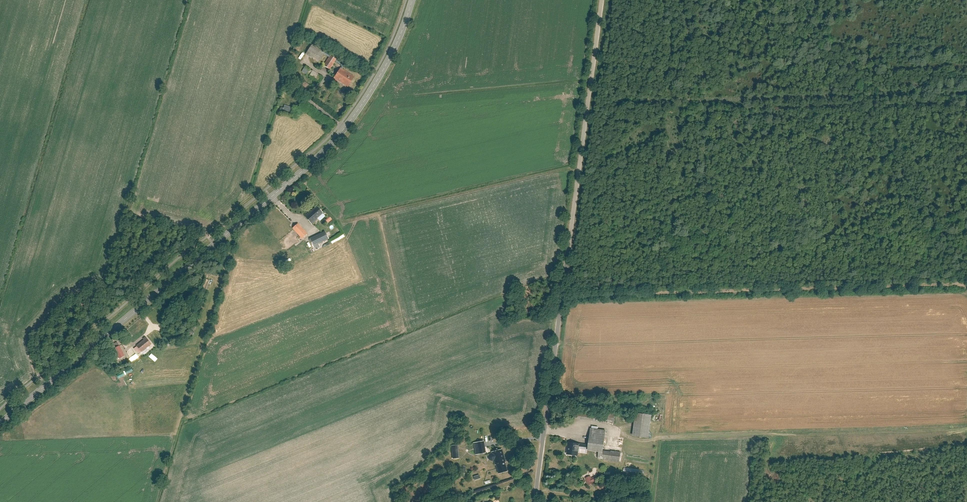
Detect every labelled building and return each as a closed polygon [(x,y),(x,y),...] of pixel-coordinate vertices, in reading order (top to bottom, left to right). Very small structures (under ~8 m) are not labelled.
[(310,46),(305,55),(317,63),(323,54),(310,46)] [(329,57),(323,67),(329,70),(335,61),(329,57)] [(338,70),(333,80),(347,87),(352,78),(338,70)] [(312,71),(308,78),(315,82),(319,75),(312,71)] [(301,82),(298,88),(306,92),(309,86),(301,82)] [(283,106),(282,112),(291,115),(293,109),(283,106)] [(304,216),(311,224),(322,214),(315,206),(304,216)] [(297,224),(292,229),(301,239),(306,235),(297,224)] [(324,232),(309,239),(314,250),(319,247),(318,245),(328,240),(324,232)] [(202,287),(210,290),(213,281),(205,278),(202,287)] [(135,346),(140,353),(151,345),(147,338),(135,346)] [(113,348),(115,353),(114,354),(117,359),(128,354),(125,348),(120,351),(117,346),(113,348)] [(608,414),(607,422),(614,423),(615,415),(608,414)] [(634,414),(631,436),(647,438),(650,417),(634,414)] [(586,452),(598,454),(597,460),(618,463),(619,453),(601,451),(604,432),(590,430),(586,452)] [(472,444),(474,456),(484,455),(482,443),(472,444)] [(586,446),(579,445),(579,444),(567,443),(566,455),(578,457),(578,454),(586,455),(586,446)] [(491,452),(498,474),(507,472),(501,449),(491,452)] [(624,468),(623,474),(643,476),(643,470),(624,468)] [(590,476),(585,479),(588,486),(593,484),(593,483),(597,481),(595,477),(591,479),(590,476)]
